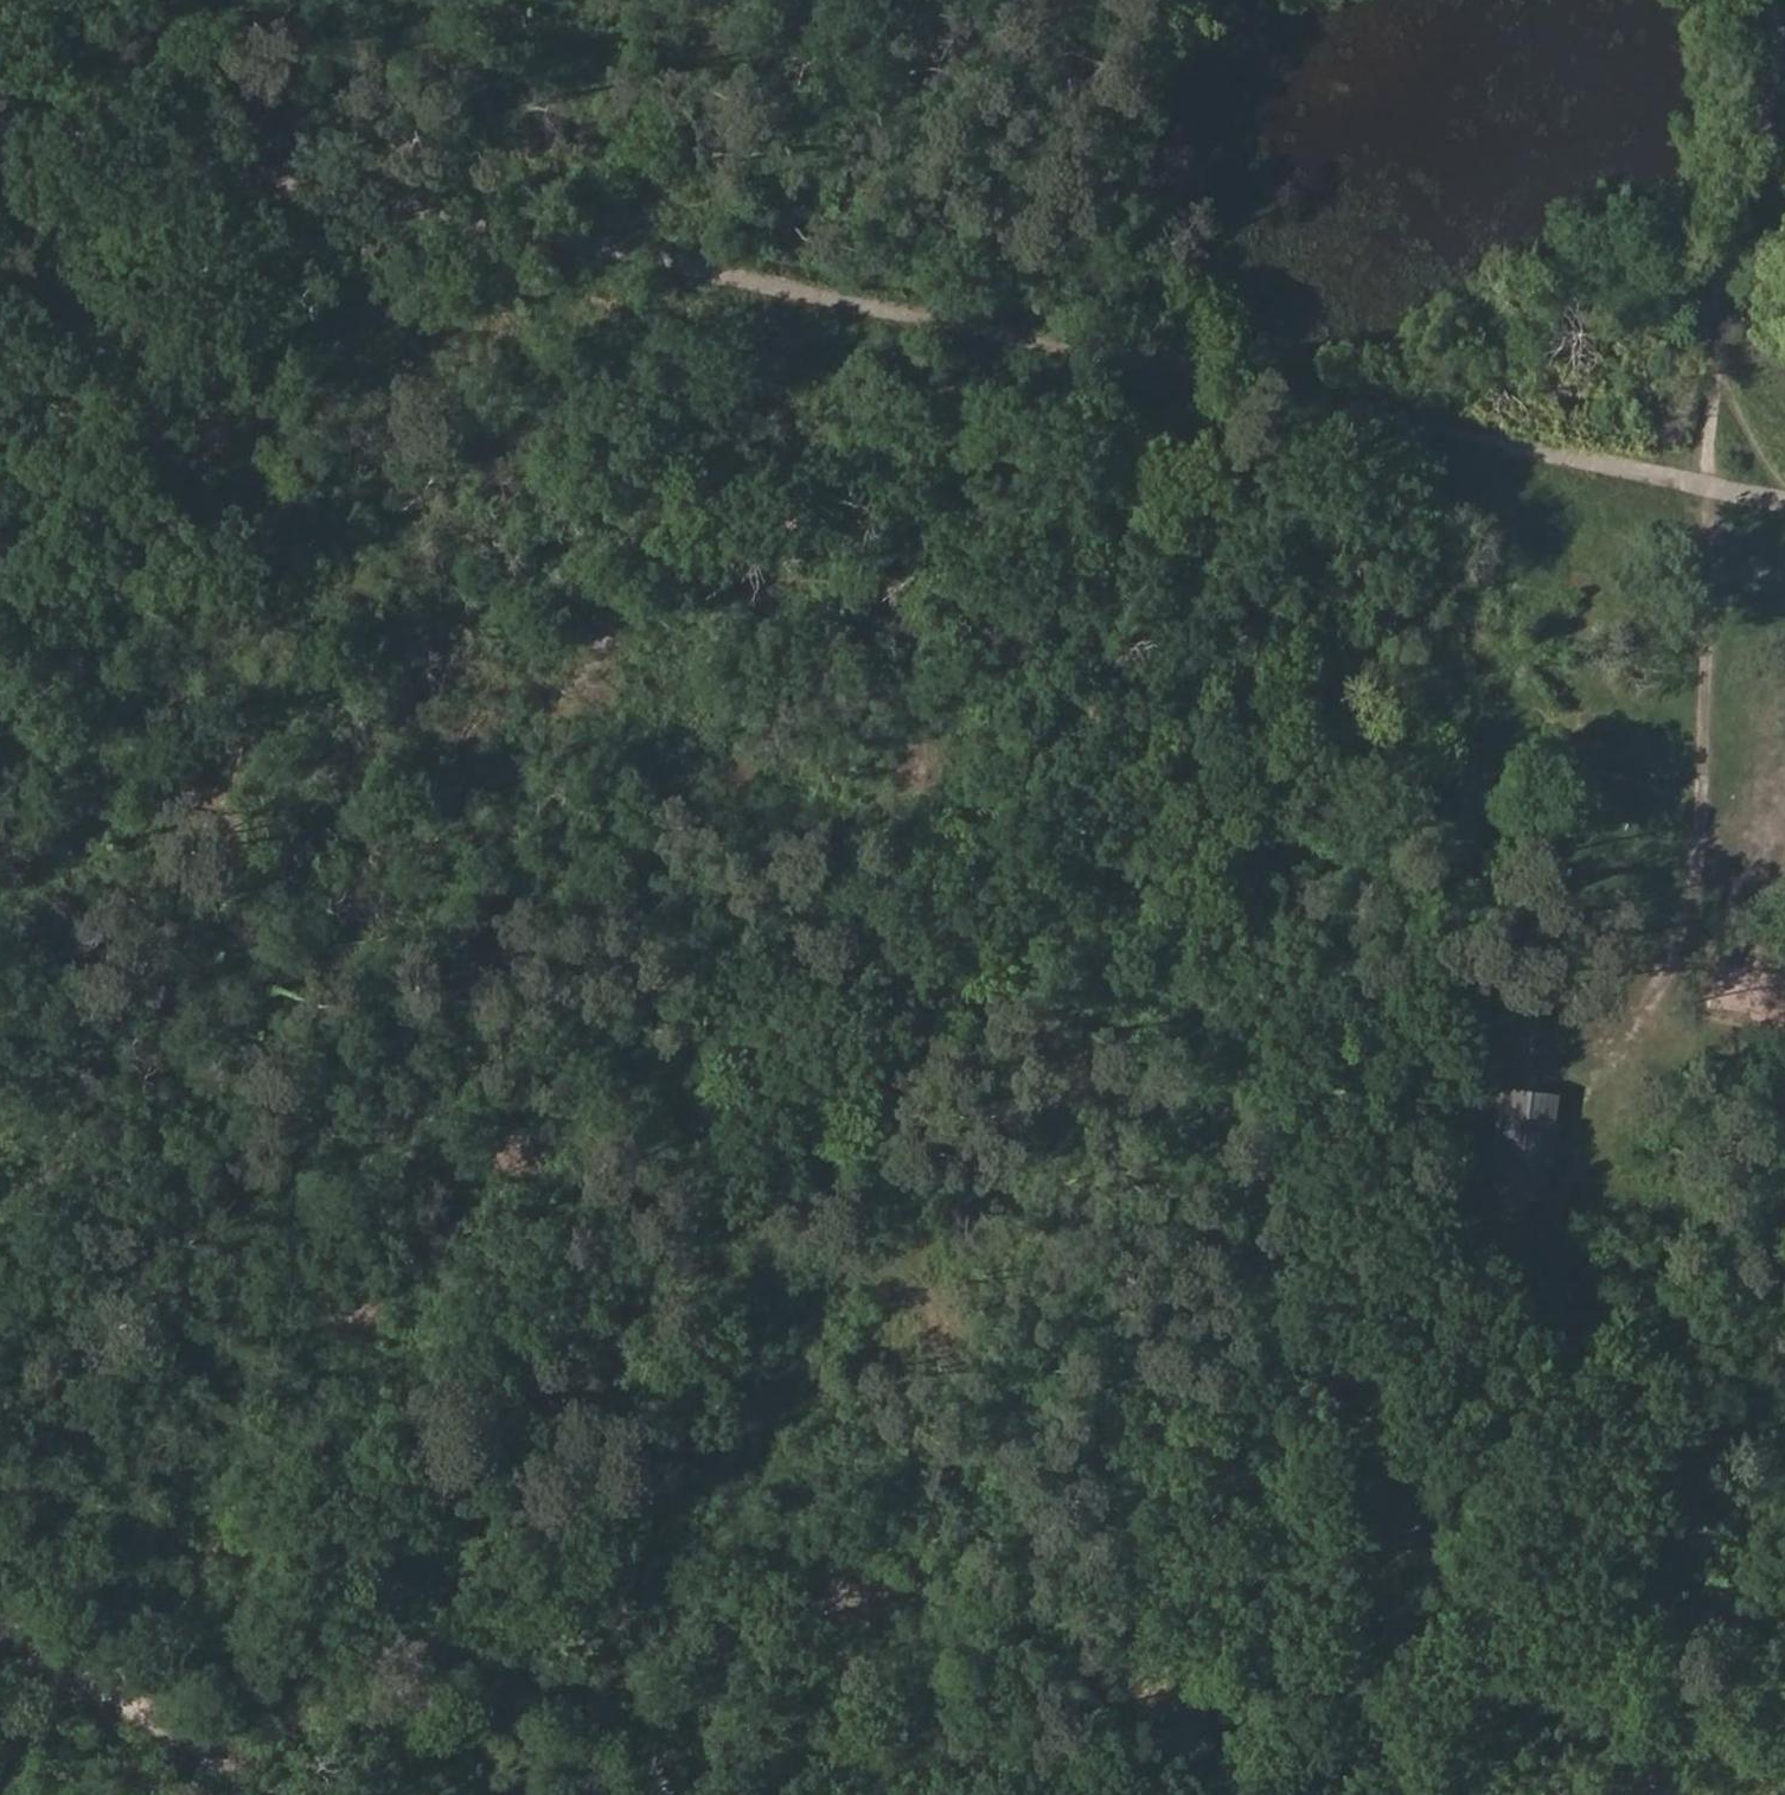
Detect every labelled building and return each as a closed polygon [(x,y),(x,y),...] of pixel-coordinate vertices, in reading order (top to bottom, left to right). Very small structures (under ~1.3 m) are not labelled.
[(1553,1088),(1493,1082),(1483,1189),(1543,1195),(1553,1088)]
